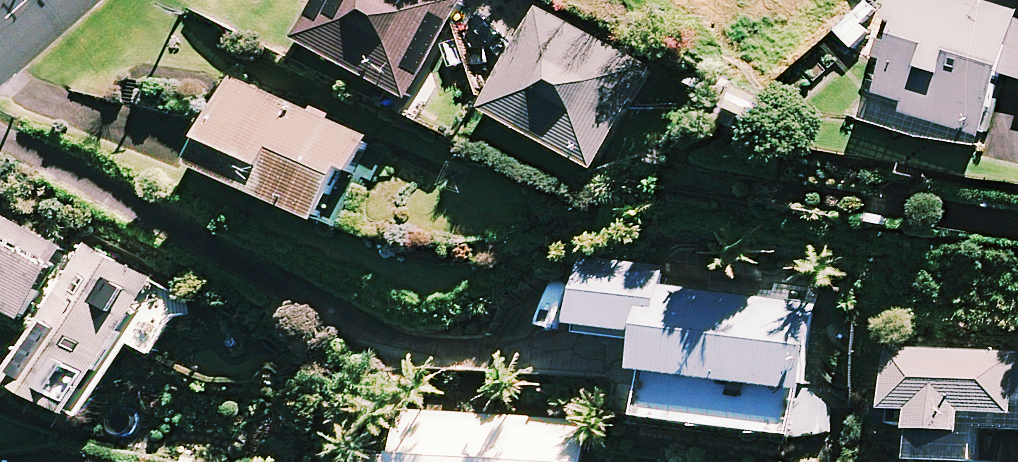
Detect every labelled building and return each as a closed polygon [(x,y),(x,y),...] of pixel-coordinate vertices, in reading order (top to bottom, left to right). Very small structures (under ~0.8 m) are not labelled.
[(295,41),(408,101),(462,0),(317,0),(295,41)] [(869,0),(868,0),(829,35),(846,53),(868,33),(860,25),(877,9),(869,0)] [(965,0),(893,0),(862,121),(976,150),(995,74),(1017,80),(1017,15),(1014,13),(965,0)] [(647,68),(534,9),(480,111),(593,170),(647,68)] [(366,138),(225,76),(186,165),(315,222),(339,167),(351,173),(366,138)] [(1,213),(0,215),(0,312),(33,330),(6,379),(82,422),(127,342),(151,356),(183,298),(83,242),(77,253),(1,213)] [(661,268),(576,258),(567,325),(635,333),(630,373),(643,375),(638,417),(792,436),(808,305),(659,287),(661,268)] [(885,350),(883,424),(914,425),(913,459),(975,460),(975,428),(1017,429),(1017,353),(885,350)] [(361,408),(357,461),(579,461),(582,423),(361,408)]
